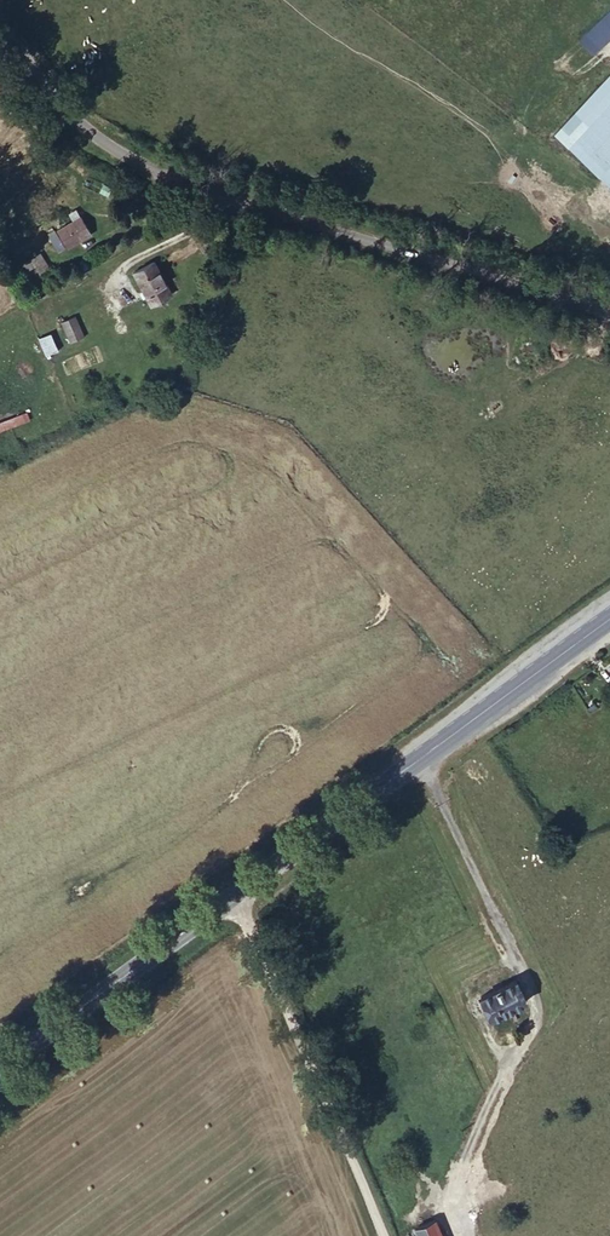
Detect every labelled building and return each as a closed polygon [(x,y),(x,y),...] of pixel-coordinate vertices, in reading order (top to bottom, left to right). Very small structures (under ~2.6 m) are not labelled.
[(609,31),(609,4),(579,31),(593,46),(609,31)] [(573,104),(588,118),(609,95),(609,67),(573,104)] [(588,118),(569,138),(609,178),(609,95),(588,118)] [(76,212),(61,220),(70,237),(95,224),(81,199),(72,204),(76,212)] [(69,239),(62,227),(55,232),(61,243),(69,239)] [(33,246),(40,259),(43,263),(53,258),(43,241),(33,246)] [(26,266),(40,259),(33,246),(19,254),(26,266)] [(160,252),(140,262),(159,294),(178,285),(160,252)] [(48,274),(42,263),(27,273),(32,283),(48,274)] [(70,343),(84,336),(75,315),(61,322),(70,343)] [(45,356),(58,351),(51,333),(38,338),(45,356)] [(0,421),(0,430),(28,423),(26,414),(0,421)] [(515,983),(476,1000),(485,1022),(525,1006),(515,983)] [(419,1235),(441,1235),(435,1223),(417,1231),(419,1235)]
